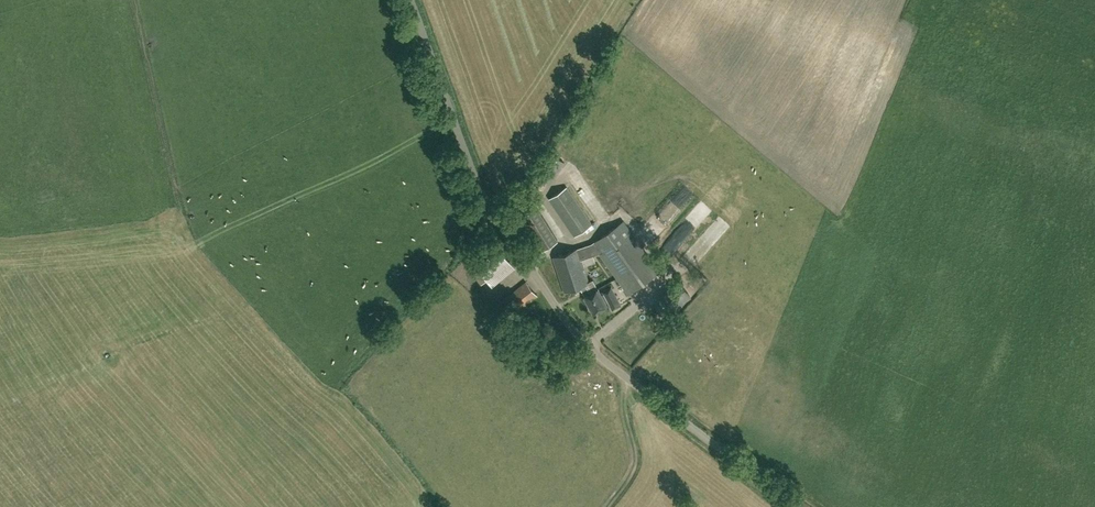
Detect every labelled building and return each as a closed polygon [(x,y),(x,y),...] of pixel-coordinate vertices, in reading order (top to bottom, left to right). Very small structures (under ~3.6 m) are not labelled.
[(572,163),(567,169),(577,178),(583,172),(572,163)] [(687,185),(670,206),(683,216),(700,194),(687,185)] [(548,198),(574,235),(591,223),(566,186),(548,198)] [(517,218),(538,251),(557,239),(536,206),(517,218)] [(592,243),(552,257),(564,291),(579,286),(585,295),(584,295),(593,311),(599,308),(600,309),(605,306),(604,305),(606,304),(608,302),(612,308),(620,304),(610,286),(602,291),(603,293),(601,294),(597,288),(592,279),(588,281),(583,265),(581,259),(592,255),(599,253),(627,293),(659,270),(623,220),(592,243)] [(479,266),(496,286),(519,266),(501,246),(479,266)] [(464,280),(470,285),(476,278),(480,281),(484,276),(480,272),(477,276),(472,271),(464,280)] [(536,295),(525,281),(503,299),(514,312),(536,295)]
